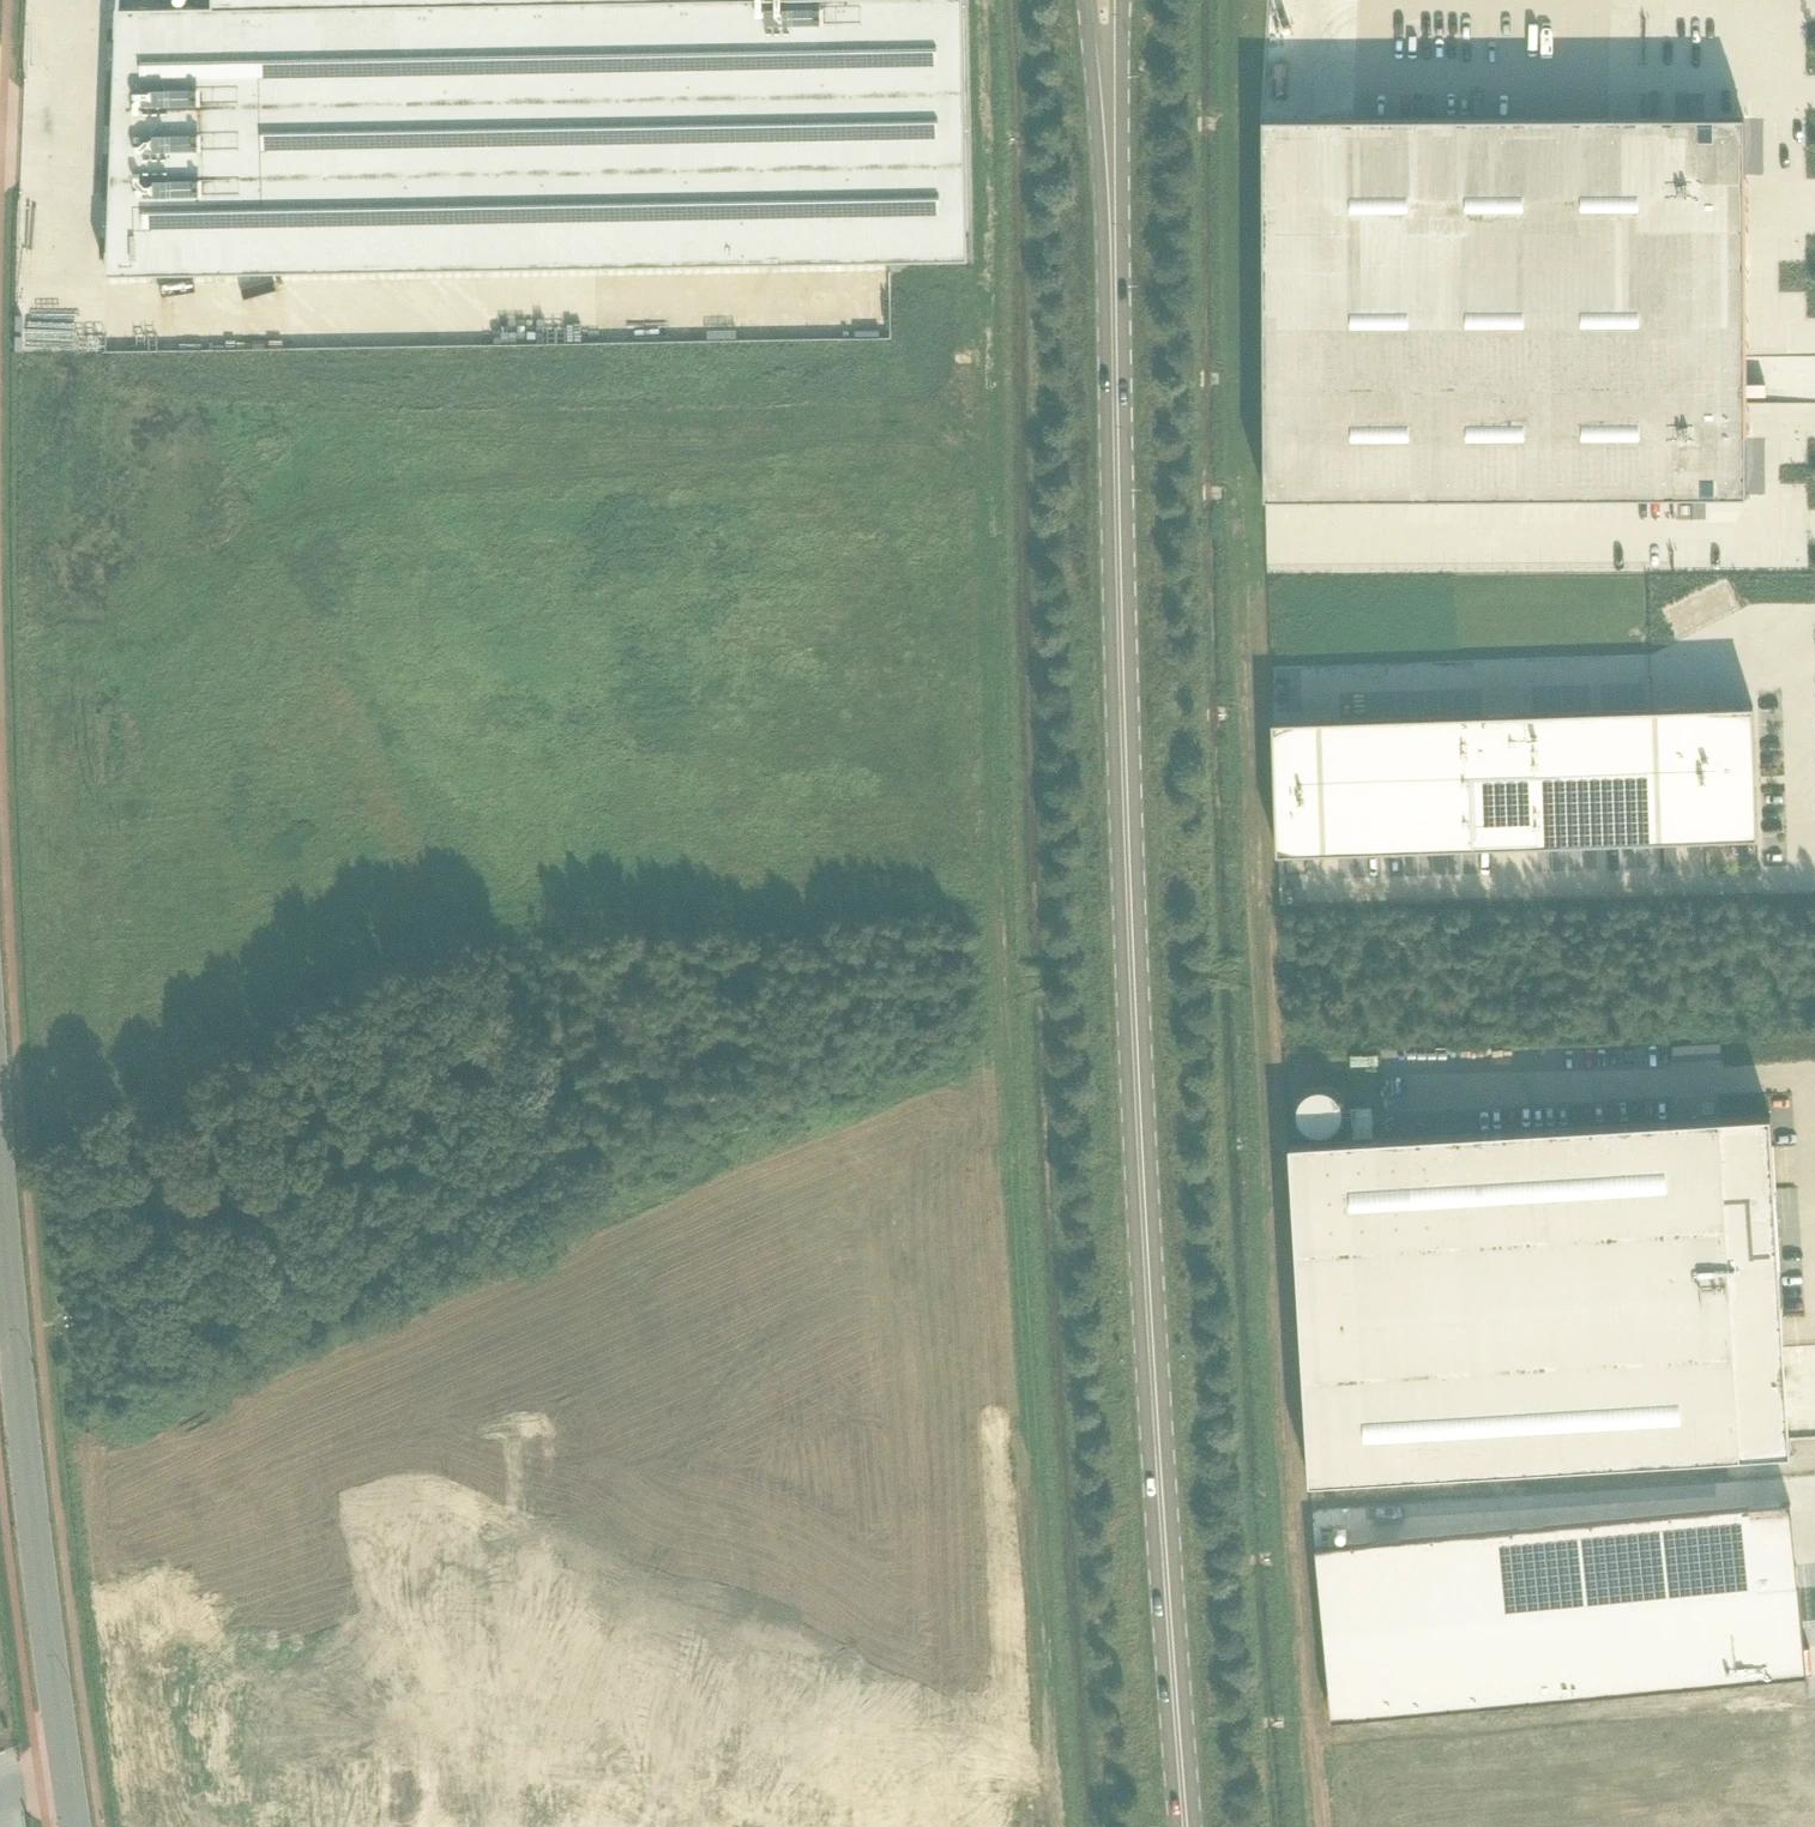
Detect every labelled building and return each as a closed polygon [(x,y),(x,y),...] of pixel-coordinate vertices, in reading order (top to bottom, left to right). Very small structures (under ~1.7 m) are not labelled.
[(107,274),(109,274),(111,274),(963,259),(965,259),(962,0),(214,0),(214,5),(175,6),(123,7),(120,7),(120,6),(118,6),(116,35),(118,35),(117,37),(109,248),(108,248),(107,274)] [(1736,129),(1255,131),(1257,510),(1737,508),(1736,129)] [(1753,706),(1273,713),(1275,845),(1755,837),(1753,706)] [(1723,1055),(1722,1040),(1674,1042),(1674,1056),(1723,1055)] [(1305,1092),(1305,1132),(1345,1131),(1344,1091),(1305,1092)] [(1556,1123),(1629,1121),(1628,1101),(1555,1102),(1556,1123)] [(1371,1106),(1351,1107),(1352,1136),(1373,1135),(1371,1106)] [(1440,1121),(1449,1121),(1449,1131),(1468,1132),(1469,1114),(1440,1113),(1440,1121)] [(1310,1482),(1742,1456),(1741,1440),(1790,1437),(1782,1308),(1773,1309),(1771,1276),(1780,1276),(1770,1116),(1290,1145),(1310,1482)] [(1747,1504),(1315,1533),(1327,1707),(1803,1676),(1798,1588),(1753,1591),(1747,1504)]
